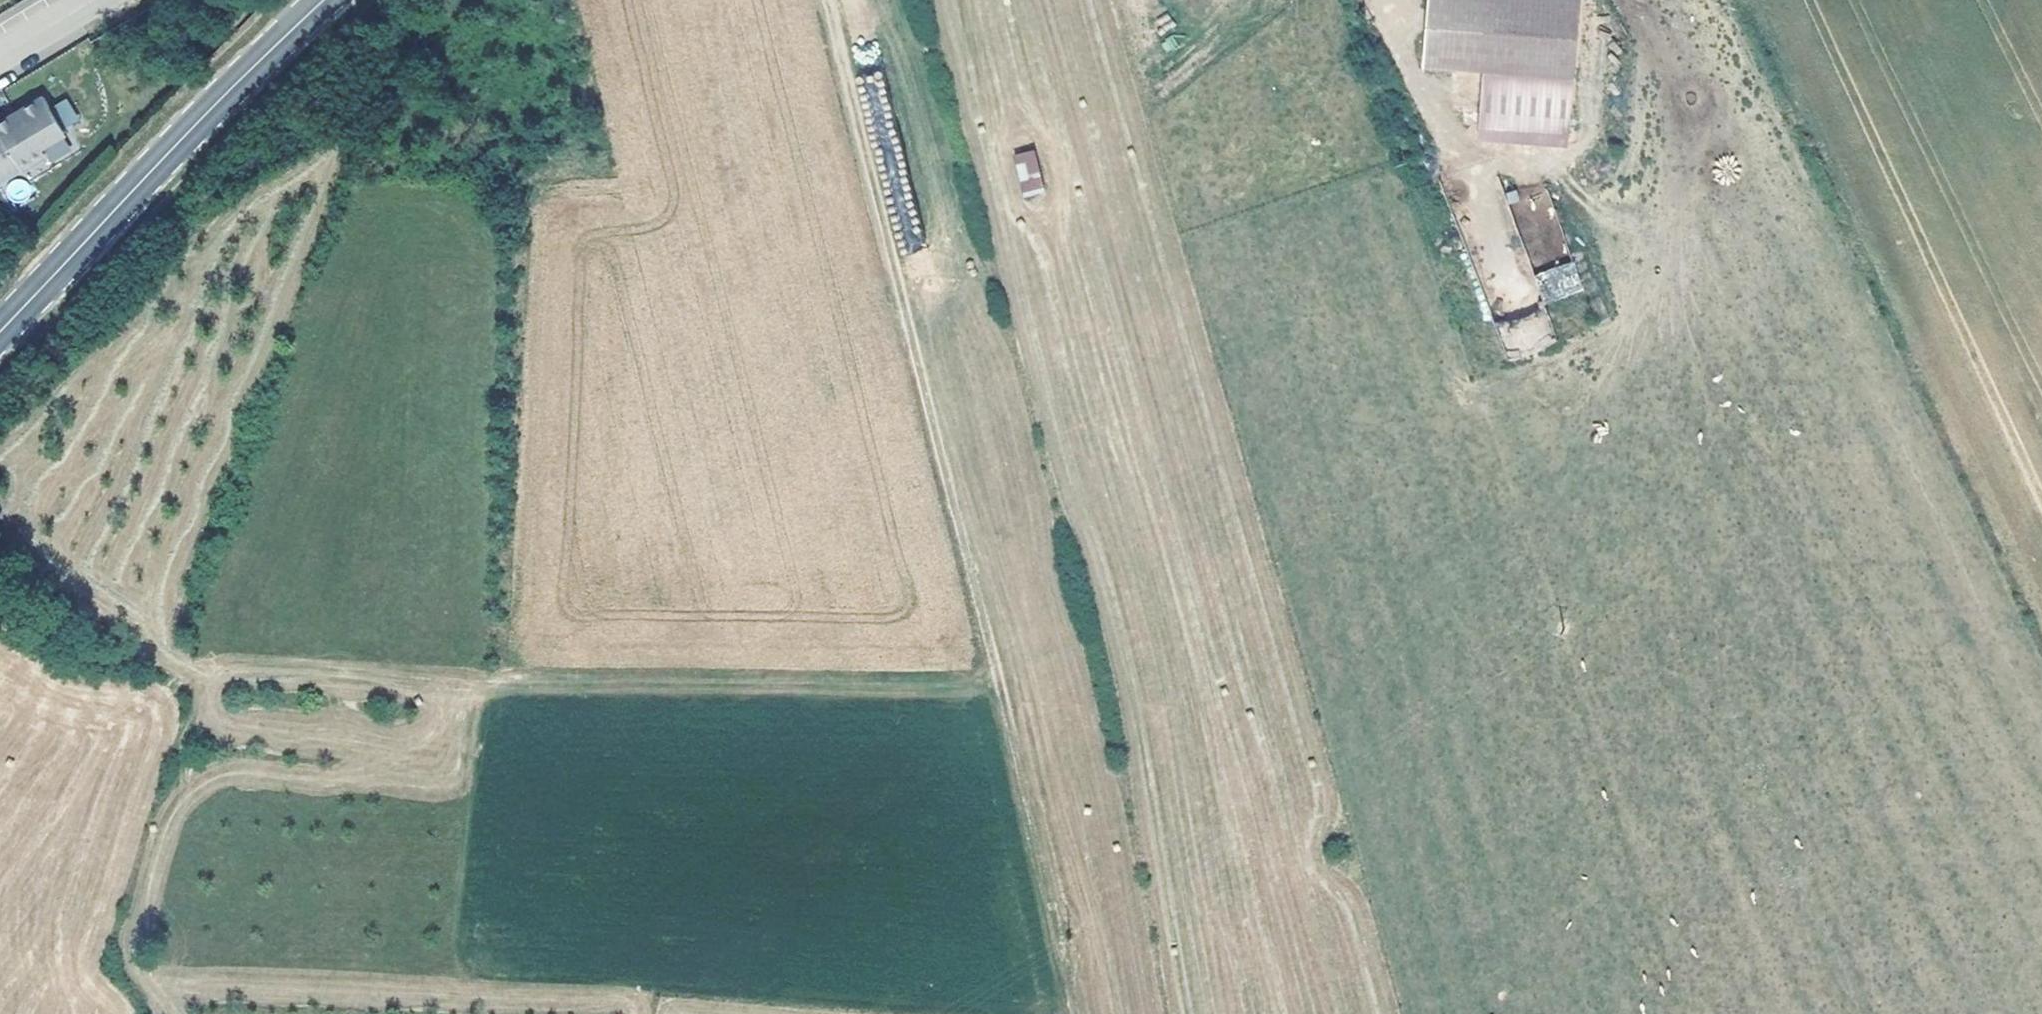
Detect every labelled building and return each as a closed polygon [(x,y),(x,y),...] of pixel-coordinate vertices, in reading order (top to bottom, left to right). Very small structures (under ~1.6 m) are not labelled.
[(1404,40),(1554,53),(1558,0),(1408,0),(1404,40)] [(20,133),(43,119),(22,84),(0,97),(0,155),(25,140),(20,133)] [(52,105),(65,128),(80,120),(67,97),(52,105)] [(1023,170),(1015,132),(997,136),(1006,174),(1023,170)] [(1508,196),(1529,269),(1568,258),(1547,185),(1508,196)] [(1545,304),(1584,291),(1574,261),(1535,274),(1545,304)]
